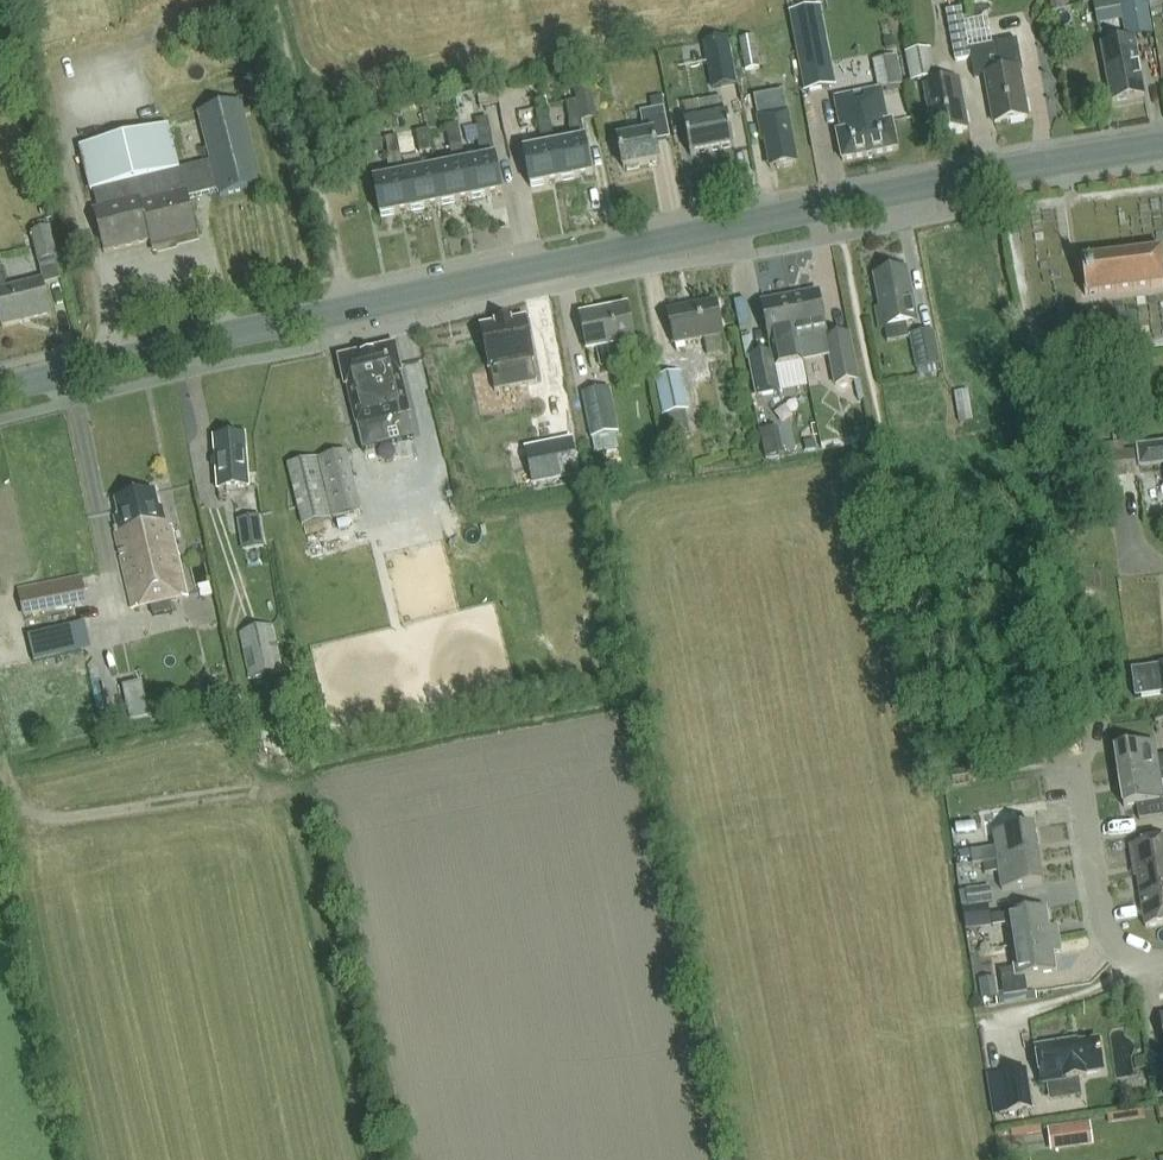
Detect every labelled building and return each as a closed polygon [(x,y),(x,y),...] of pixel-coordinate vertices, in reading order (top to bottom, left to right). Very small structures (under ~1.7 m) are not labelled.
[(1147,0),(1132,0),(1120,2),(1126,39),(1152,34),(1147,0)] [(1161,0),(1149,0),(1152,14),(1162,12),(1162,9),(1161,0)] [(789,14),(804,92),(828,88),(813,9),(789,14)] [(969,49),(965,28),(961,11),(946,14),(955,61),(970,58),(974,77),(985,75),(995,124),(1027,118),(1018,69),(1001,72),(996,44),(969,49)] [(712,44),(717,74),(741,69),(735,40),(712,44)] [(1103,47),(1106,59),(1104,59),(1112,103),(1145,97),(1137,53),(1135,53),(1134,45),(1126,43),(1103,47)] [(936,78),(930,49),(906,54),(911,83),(936,78)] [(902,84),(897,57),(873,61),(878,89),(902,84)] [(934,136),(967,130),(957,80),(924,87),(934,136)] [(791,164),(797,163),(788,113),(791,112),(786,84),(770,87),(775,114),(758,117),(763,141),(765,143),(770,168),(781,166),(783,168),(791,167),(791,164)] [(591,85),(576,88),(578,100),(583,122),(598,119),(591,85)] [(842,161),(898,150),(892,122),(887,123),(880,89),(834,99),(841,132),(837,133),(842,161)] [(662,96),(650,98),(652,110),(664,108),(662,96)] [(562,181),(593,175),(583,122),(578,100),(566,103),(570,124),(569,124),(572,143),(556,146),(562,181)] [(690,156),(734,148),(728,117),(726,118),(722,100),(697,105),(700,122),(685,125),(690,156)] [(219,197),(261,187),(241,103),(199,114),(211,162),(179,170),(168,126),(80,148),(91,192),(94,192),(98,210),(94,211),(104,253),(150,242),(151,246),(197,235),(188,199),(218,191),(219,197)] [(532,188),(562,181),(556,146),(555,146),(547,107),(536,109),(544,148),(524,152),(532,188)] [(659,162),(655,141),(670,139),(664,109),(640,113),(645,136),(618,141),(623,169),(626,168),(627,171),(639,169),(639,166),(659,162)] [(482,161),(465,164),(472,200),(503,193),(496,158),(492,140),(488,119),(477,121),(481,141),(478,142),(482,161)] [(472,200),(465,164),(457,125),(446,127),(454,167),(435,170),(442,206),(472,200)] [(420,154),(432,152),(428,131),(416,133),(420,154)] [(404,176),(405,176),(397,137),(385,139),(389,159),(387,159),(391,179),(374,182),(380,218),(411,212),(404,176)] [(404,176),(411,212),(442,206),(435,170),(405,176),(404,176)] [(34,225),(35,233),(32,234),(39,263),(58,259),(52,230),(50,230),(49,221),(34,225)] [(1162,286),(1162,253),(1162,250),(1081,260),(1085,296),(1162,286)] [(2,328),(21,324),(20,322),(49,315),(50,317),(51,317),(43,281),(6,289),(0,262),(0,318),(2,328)] [(880,328),(916,322),(906,270),(875,276),(881,308),(876,309),(880,328)] [(818,292),(789,297),(802,363),(830,356),(836,385),(859,381),(849,334),(827,338),(818,292)] [(773,355),(756,358),(749,360),(757,397),(807,387),(802,363),(789,297),(762,303),(773,355)] [(703,337),(708,357),(727,353),(716,302),(667,312),(674,343),(703,337)] [(637,361),(633,340),(634,340),(627,305),(583,313),(589,348),(597,347),(601,368),(637,361)] [(494,325),(479,328),(487,370),(488,370),(492,393),(534,385),(530,362),(531,361),(522,319),(508,322),(507,321),(493,324),(494,325)] [(941,366),(935,332),(910,337),(917,371),(941,366)] [(349,385),(359,426),(364,450),(413,438),(408,416),(410,415),(399,373),(401,372),(395,346),(340,359),(346,385),(349,385)] [(689,410),(681,373),(656,378),(663,415),(689,410)] [(620,433),(610,389),(582,394),(595,455),(619,450),(616,434),(620,433)] [(973,422),(969,392),(954,394),(959,424),(973,422)] [(692,436),(687,413),(668,417),(672,440),(692,436)] [(245,438),(215,442),(222,494),(252,490),(245,438)] [(1124,451),(1124,442),(1103,444),(1107,478),(1138,475),(1135,450),(1124,451)] [(1139,451),(1141,470),(1162,468),(1162,448),(1139,451)] [(303,527),(334,519),(358,514),(362,513),(347,450),(288,464),(303,527)] [(613,470),(603,462),(592,475),(602,483),(613,470)] [(154,491),(115,501),(118,515),(116,516),(119,530),(117,530),(135,606),(187,594),(170,525),(166,526),(161,506),(158,507),(154,491)] [(264,548),(260,516),(237,519),(242,551),(264,548)] [(87,604),(81,576),(18,589),(24,617),(87,604)] [(83,651),(76,625),(29,636),(35,663),(83,651)] [(284,672),(273,626),(239,633),(250,680),(284,672)] [(1162,700),(1162,670),(1135,674),(1140,703),(1162,700)] [(151,679),(130,682),(135,717),(156,714),(151,679)] [(1157,758),(1155,743),(1115,750),(1119,778),(1162,772),(1162,757),(1157,758)] [(1119,778),(1124,807),(1137,805),(1140,821),(1162,817),(1162,772),(1119,778)] [(983,864),(1038,856),(1033,827),(993,833),(996,852),(982,854),(983,864)] [(1138,877),(1162,873),(1162,841),(1130,846),(1135,877),(1138,877)] [(1038,856),(983,864),(985,874),(999,872),(1002,891),(1042,885),(1038,856)] [(1142,902),(1162,899),(1162,873),(1138,877),(1142,902)] [(964,891),(966,908),(992,905),(990,888),(964,891)] [(1142,902),(1146,928),(1162,925),(1162,899),(1142,902)] [(1011,946),(1059,939),(1057,926),(1049,927),(1046,908),(992,917),(993,927),(1008,925),(1011,946)] [(1061,952),(1059,939),(1011,946),(1014,968),(1000,970),(1001,980),(1056,972),(1053,953),(1061,952)] [(998,999),(996,980),(980,982),(982,1001),(998,999)] [(1083,1075),(1104,1072),(1099,1040),(1068,1045),(1068,1042),(1035,1047),(1041,1085),(1046,1084),(1049,1101),(1082,1096),(1079,1079),(1084,1078),(1083,1075)] [(1162,1053),(1149,1054),(1152,1078),(1162,1076),(1162,1055),(1162,1053)] [(1033,1110),(1027,1070),(1001,1074),(1007,1114),(1033,1110)] [(1091,1122),(1047,1128),(1050,1153),(1094,1147),(1091,1122)]
